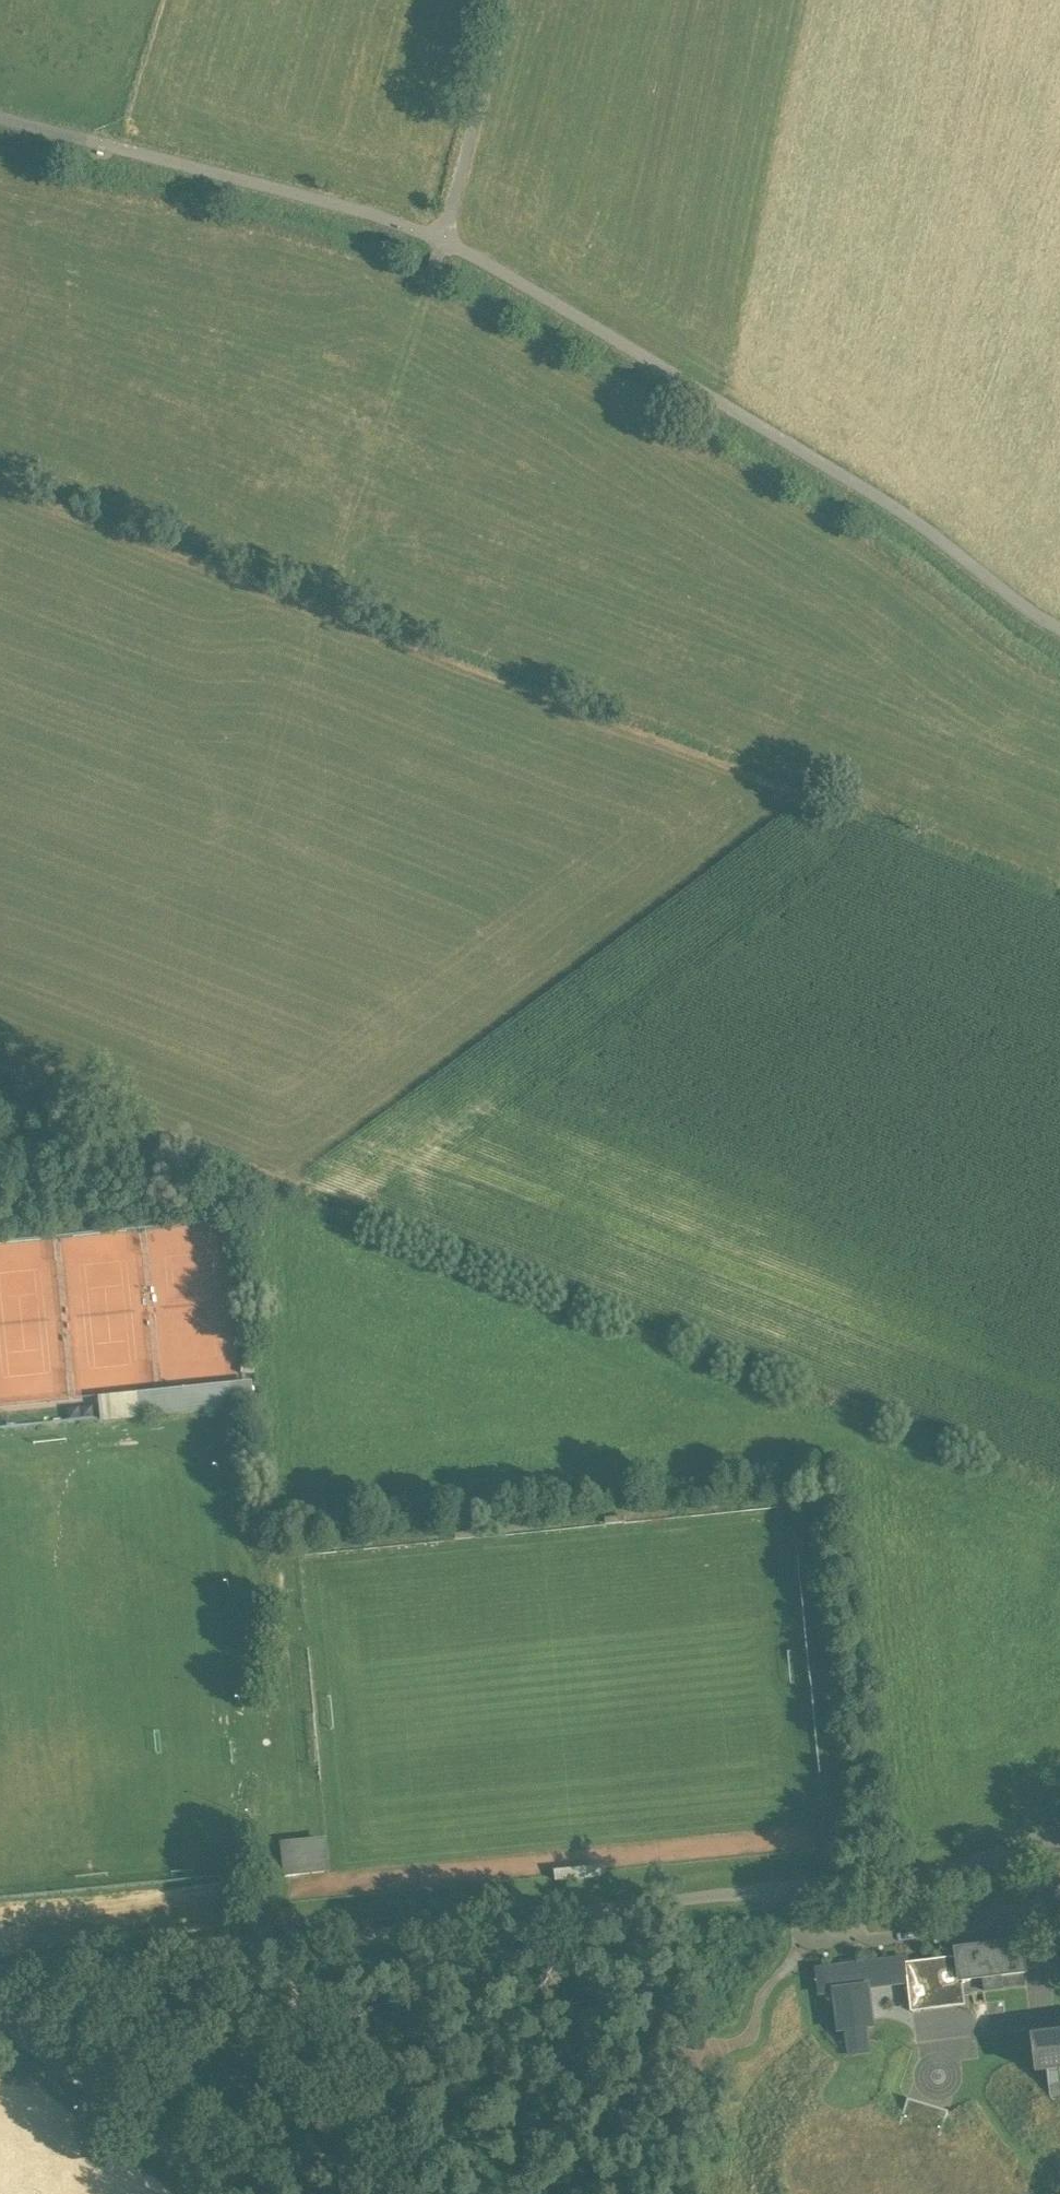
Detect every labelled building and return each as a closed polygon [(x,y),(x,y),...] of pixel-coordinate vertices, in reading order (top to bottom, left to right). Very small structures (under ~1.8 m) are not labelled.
[(234,1389),(196,1393),(198,1410),(157,1414),(157,1415),(252,1406),(250,1380),(249,1380),(249,1381),(248,1381),(248,1387),(242,1387),(242,1390),(234,1392),(234,1389)] [(287,1875),(335,1874),(334,1838),(286,1839),(287,1875)] [(590,1865),(547,1869),(548,1879),(591,1875),(590,1865)] [(1021,1943),(956,1952),(956,1961),(959,1982),(985,1979),(987,1992),(1001,1990),(999,1977),(1024,1974),(1021,1943)] [(905,1960),(815,1971),(818,1997),(832,1995),(831,1993),(866,1989),(866,1991),(908,1986),(905,1967),(905,1960)] [(956,1961),(905,1967),(908,1986),(911,2012),(962,2006),(961,1995),(959,1982),(956,1961)] [(1024,1974),(999,1977),(1001,1990),(1026,1987),(1024,1974)] [(985,1979),(959,1982),(961,1995),(987,1992),(985,1979)] [(866,1989),(831,1993),(832,1995),(836,2036),(843,2035),(846,2059),(867,2056),(864,2032),(871,2031),(866,1991),(866,1989)] [(1033,2042),(1037,2074),(1049,2073),(1052,2099),(1053,2102),(1055,2103),(1057,2104),(1059,2104),(1059,2103),(1059,2039),(1033,2042)] [(948,2115),(907,2102),(900,2126),(920,2133),(940,2139),(948,2115)]
